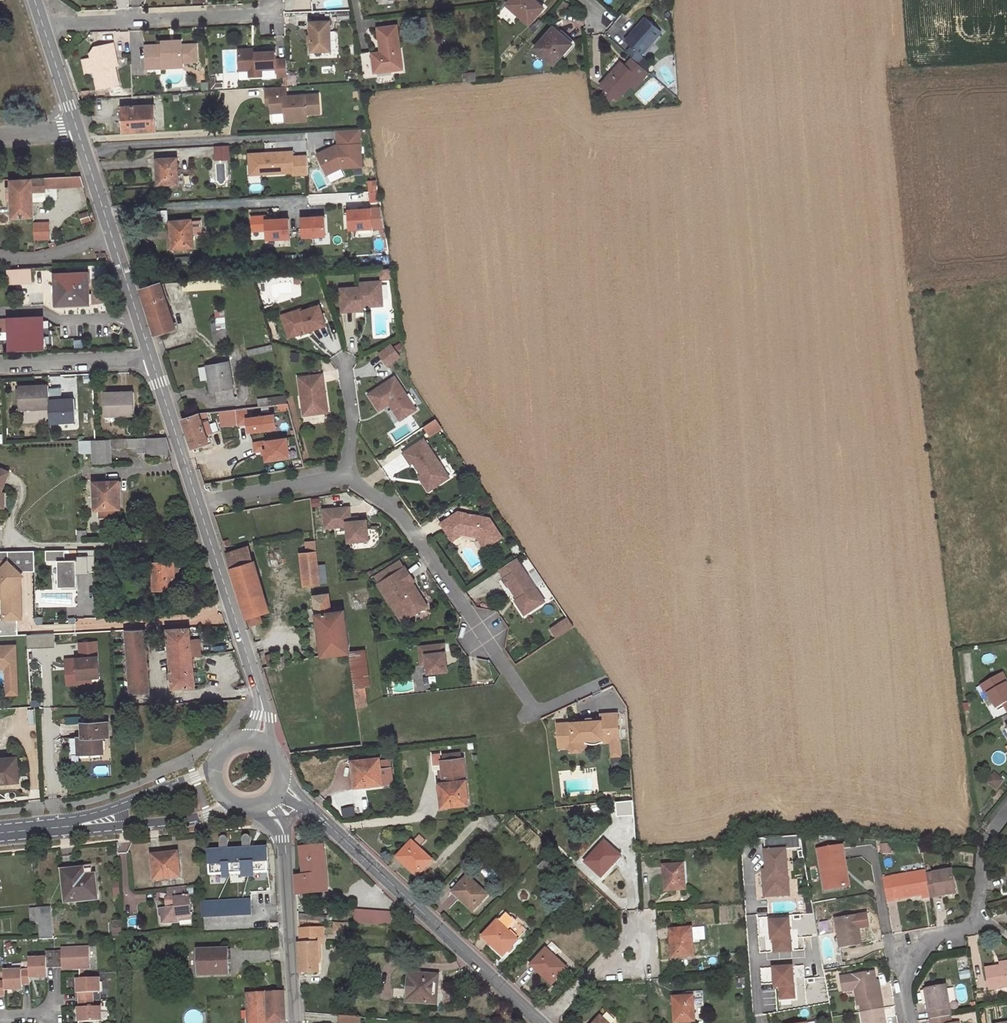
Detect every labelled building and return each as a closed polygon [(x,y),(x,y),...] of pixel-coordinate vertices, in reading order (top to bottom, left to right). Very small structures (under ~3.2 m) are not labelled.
[(507,5),(529,23),(542,7),(534,0),(533,2),(531,0),(511,0),(507,5)] [(661,31),(644,17),(625,40),(631,46),(626,52),(633,58),(638,62),(643,56),(641,54),(661,31)] [(330,21),(311,22),(312,52),(331,51),(330,21)] [(397,26),(379,28),(382,47),(384,46),(384,51),(361,54),(364,77),(392,73),(392,70),(397,69),(395,51),(400,51),(397,26)] [(535,47),(554,64),(572,43),(553,26),(535,47)] [(163,45),(146,46),(147,63),(164,62),(164,67),(183,67),(182,62),(197,61),(197,44),(182,45),(182,40),(163,41),(163,45)] [(113,43),(95,47),(91,53),(92,58),(84,60),(87,73),(95,72),(98,88),(119,83),(115,66),(118,65),(113,43)] [(252,49),(239,49),(240,70),(249,70),(250,77),(262,76),(262,69),(276,69),(277,76),(287,76),(286,59),(276,60),(276,49),(252,50),(252,49)] [(621,60),(599,85),(605,90),(601,94),(609,101),(613,97),(617,100),(630,84),(638,76),(643,80),(650,72),(638,62),(633,58),(627,65),(621,60)] [(475,72),(463,74),(465,82),(476,81),(475,72)] [(636,89),(643,80),(638,76),(630,84),(636,89)] [(321,112),(319,93),(287,95),(287,86),(266,87),(267,97),(271,97),(272,104),(272,112),(286,111),(286,121),(298,120),(297,114),(307,113),(321,112)] [(155,105),(123,106),(125,132),(156,130),(156,122),(163,122),(163,112),(155,112),(155,105)] [(336,145),(318,154),(328,174),(342,167),(362,166),(360,129),(338,131),(339,145),(336,145)] [(230,144),(215,145),(216,160),(231,159),(230,144)] [(294,152),(250,154),(251,174),(294,172),(294,174),(308,174),(308,156),(294,157),(294,152)] [(177,158),(157,159),(158,185),(179,184),(177,158)] [(45,184),(83,183),(81,176),(45,178),(45,179),(12,181),(14,217),(34,216),(33,191),(46,191),(45,184)] [(370,202),(379,202),(378,179),(369,180),(370,202)] [(371,208),(348,210),(350,229),(373,228),(371,208)] [(325,217),(302,218),(304,237),(326,236),(325,217)] [(193,219),(171,221),(173,249),(195,247),(193,219)] [(289,219),(266,220),(268,239),(290,238),(289,219)] [(49,222),(34,223),(35,238),(50,238),(49,222)] [(391,268),(380,269),(381,278),(392,278),(391,268)] [(8,270),(9,283),(32,282),(32,269),(8,270)] [(67,274),(56,275),(57,305),(89,303),(88,275),(67,276),(67,274)] [(340,288),(342,311),(362,310),(362,307),(382,305),(381,281),(360,283),(360,287),(340,288)] [(156,335),(176,328),(161,283),(141,289),(156,335)] [(225,305),(215,306),(217,322),(213,322),(216,344),(227,342),(225,329),(227,328),(225,305)] [(294,319),(284,323),(289,337),(325,326),(318,306),(302,311),(301,309),(292,312),(294,319)] [(294,319),(292,312),(282,315),(284,323),(294,319)] [(10,320),(11,347),(45,346),(43,318),(10,320)] [(390,344),(378,354),(387,365),(399,356),(390,344)] [(228,362),(206,366),(208,379),(210,393),(216,392),(218,402),(235,399),(228,362)] [(208,379),(206,366),(199,367),(202,380),(208,379)] [(322,374),(298,377),(303,415),(327,412),(322,374)] [(395,377),(369,394),(379,410),(389,403),(400,420),(416,409),(395,377)] [(49,384),(19,385),(20,409),(50,408),(49,400),(49,384)] [(52,397),(62,396),(62,387),(51,388),(52,397)] [(135,391),(104,392),(105,416),(135,415),(135,391)] [(285,395),(258,399),(259,406),(278,404),(288,403),(285,395)] [(76,421),(75,398),(49,400),(50,408),(50,422),(76,421)] [(238,421),(238,425),(247,423),(248,432),(277,429),(275,412),(249,415),(248,408),(236,409),(238,421)] [(221,423),(228,422),(227,409),(219,410),(221,423)] [(227,409),(228,422),(238,421),(236,409),(227,409)] [(193,449),(210,443),(202,418),(209,418),(209,411),(202,412),(183,419),(193,449)] [(442,429),(436,419),(424,427),(430,436),(442,429)] [(148,438),(149,454),(171,453),(166,437),(148,438)] [(128,439),(128,448),(142,447),(142,454),(149,454),(148,438),(128,439)] [(289,457),(286,438),(253,443),(254,452),(261,451),(262,461),(289,457)] [(80,441),(81,453),(93,453),(94,464),(112,463),(112,448),(128,448),(128,439),(80,441)] [(423,439),(403,453),(410,463),(413,462),(422,475),(419,477),(428,490),(449,477),(423,439)] [(0,469),(0,508),(3,507),(3,496),(0,496),(0,492),(8,472),(0,469)] [(480,485),(474,476),(456,487),(462,496),(480,485)] [(119,480),(95,481),(96,509),(101,509),(101,517),(116,516),(116,508),(121,508),(119,480)] [(349,506),(323,509),(325,528),(347,525),(349,541),(369,539),(367,519),(359,520),(351,521),(350,517),(349,506)] [(458,511),(441,522),(452,539),(467,529),(474,530),(485,546),(502,535),(489,517),(458,511)] [(315,541),(305,542),(306,552),(316,551),(315,541)] [(254,560),(250,545),(226,552),(231,567),(254,560)] [(66,558),(65,548),(46,549),(47,560),(59,559),(60,586),(79,585),(78,558),(66,558)] [(96,567),(95,549),(81,549),(81,568),(96,567)] [(35,550),(0,551),(0,593),(1,593),(2,620),(24,619),(23,570),(36,570),(35,550)] [(306,552),(299,552),(302,586),(320,584),(320,583),(316,552),(316,551),(306,552)] [(328,583),(325,551),(316,552),(320,583),(328,583)] [(260,612),(270,610),(254,560),(231,567),(249,625),(263,621),(260,612)] [(174,562),(154,562),(155,588),(175,588),(174,562)] [(521,565),(503,578),(507,585),(511,583),(520,595),(515,598),(524,612),(544,599),(521,565)] [(406,566),(379,583),(392,605),(402,599),(410,611),(415,608),(418,611),(428,605),(413,581),(415,580),(406,566)] [(531,572),(535,584),(542,582),(538,570),(531,572)] [(329,593),(314,595),(321,655),(348,651),(343,605),(331,606),(329,593)] [(574,624),(568,615),(551,627),(556,635),(574,624)] [(167,629),(173,687),(195,686),(192,656),(199,655),(198,644),(191,644),(191,640),(190,628),(167,629)] [(126,630),(131,693),(149,692),(144,629),(126,630)] [(56,646),(55,633),(28,635),(29,647),(56,646)] [(76,658),(77,663),(77,668),(66,669),(68,684),(79,683),(79,678),(91,677),(99,677),(96,642),(79,643),(81,658),(76,658)] [(445,643),(420,646),(421,654),(427,654),(428,663),(429,673),(448,670),(445,643)] [(371,687),(366,649),(348,651),(354,688),(366,687),(371,687)] [(996,707),(1003,703),(1006,711),(1006,687),(1005,687),(1003,684),(1006,682),(1006,681),(1002,673),(981,684),(987,694),(989,693),(996,707)] [(356,707),(368,705),(366,687),(354,688),(356,707)] [(602,742),(611,741),(619,741),(617,713),(600,715),(601,720),(594,720),(592,717),(587,717),(583,720),(570,720),(570,721),(557,721),(558,745),(566,745),(572,741),(585,740),(585,743),(602,742)] [(79,754),(103,753),(102,737),(109,737),(108,723),(81,723),(82,737),(78,738),(79,754)] [(79,754),(78,738),(71,738),(72,754),(79,754)] [(572,741),(566,745),(572,750),(580,749),(586,746),(585,743),(585,740),(572,741)] [(619,741),(611,741),(612,756),(620,756),(619,741)] [(0,759),(0,780),(0,783),(19,781),(17,757),(0,759)] [(380,758),(356,761),(357,775),(354,775),(356,786),(383,783),(380,758)] [(444,782),(439,782),(440,795),(442,795),(443,807),(468,804),(463,758),(442,761),(444,782)] [(992,784),(999,783),(998,776),(991,778),(992,784)] [(617,800),(618,814),(636,813),(635,799),(617,800)] [(412,841),(398,855),(404,861),(403,862),(417,876),(433,860),(418,847),(424,841),(419,835),(413,842),(412,841)] [(209,851),(210,875),(225,875),(225,878),(231,878),(230,875),(244,874),(244,878),(255,877),(254,873),(269,873),(268,848),(252,849),(251,839),(251,837),(250,836),(248,836),(247,836),(246,837),(245,838),(244,839),(244,849),(229,850),(228,840),(228,839),(227,838),(226,837),(223,837),(222,838),(221,839),(221,840),(221,850),(209,851)] [(605,841),(585,862),(602,877),(616,861),(615,860),(620,855),(605,841)] [(324,845),(301,847),(304,876),(296,876),(297,894),(328,892),(324,845)] [(766,868),(763,868),(764,897),(792,896),(790,847),(765,848),(766,868)] [(844,847),(819,851),(826,890),(846,887),(844,874),(843,875),(842,871),(847,870),(844,847)] [(179,856),(153,858),(155,879),(181,877),(179,856)] [(684,864),(665,865),(666,874),(664,874),(665,891),(686,890),(684,864)] [(72,880),(64,881),(66,902),(98,899),(97,889),(94,890),(93,876),(85,877),(84,869),(74,870),(73,871),(72,873),(72,875),(72,880)] [(956,893),(951,869),(927,873),(931,897),(956,893)] [(850,886),(847,870),(842,871),(843,875),(844,874),(846,887),(850,886)] [(926,871),(883,878),(887,902),(923,895),(924,899),(931,897),(927,873),(926,871)] [(458,897),(473,911),(488,895),(467,875),(454,890),(459,895),(458,897)] [(191,920),(189,897),(187,898),(186,887),(167,889),(168,899),(166,899),(166,907),(159,908),(159,915),(162,918),(163,925),(177,924),(177,921),(191,920)] [(251,900),(202,902),(203,917),(252,915),(251,900)] [(51,925),(50,907),(37,907),(38,920),(38,926),(51,925)] [(393,912),(355,909),(354,924),(391,926),(393,912)] [(329,922),(330,915),(298,913),(298,920),(329,922)] [(483,935),(490,941),(489,942),(503,956),(518,940),(504,926),(511,919),(504,913),(483,935)] [(858,916),(837,920),(842,950),(863,946),(858,916)] [(795,951),(792,917),(771,918),(773,952),(795,951)] [(114,935),(123,935),(122,921),(113,921),(114,935)] [(345,933),(345,922),(333,922),(333,933),(345,933)] [(52,938),(51,925),(38,926),(39,938),(52,938)] [(324,944),(323,927),(298,929),(300,973),(318,972),(317,944),(324,944)] [(692,928),(672,929),(673,937),(671,937),(672,958),(694,956),(692,928)] [(537,971),(552,984),(567,968),(554,956),(558,952),(557,950),(558,948),(552,942),(532,964),(538,970),(537,971)] [(61,970),(80,969),(85,969),(90,969),(89,947),(60,948),(60,953),(53,953),(53,968),(61,967),(61,970)] [(228,949),(198,949),(199,975),(228,974),(228,949)] [(28,978),(46,977),(46,968),(53,968),(53,953),(45,953),(45,958),(28,958),(28,969),(28,978)] [(780,986),(781,1000),(798,999),(796,964),(774,965),(775,986),(780,986)] [(986,969),(990,989),(1006,987),(1006,966),(986,969)] [(20,970),(3,971),(3,982),(4,991),(21,990),(21,985),(29,985),(28,978),(28,969),(20,970)] [(434,974),(409,973),(407,1001),(436,1003),(437,989),(433,989),(434,974)] [(880,1001),(875,973),(854,977),(841,979),(843,989),(856,987),(859,1005),(862,1004),(863,1012),(884,1008),(883,1000),(880,1001)] [(77,979),(78,993),(79,993),(79,1000),(93,1000),(93,993),(100,992),(100,978),(85,979),(81,979),(77,979)] [(946,986),(928,989),(932,1010),(930,1010),(931,1019),(951,1015),(946,986)] [(267,994),(269,1022),(285,1022),(283,993),(267,994)] [(269,1022),(267,994),(247,995),(249,1022),(269,1022)] [(693,995),(674,997),(675,1006),(673,1006),(675,1022),(695,1021),(693,995)] [(78,1007),(79,1020),(83,1020),(101,1019),(101,1006),(93,1006),(93,1000),(79,1000),(79,1007),(78,1007)] [(884,1008),(863,1012),(862,1012),(864,1022),(887,1022),(884,1008)] [(339,1022),(360,1022),(361,1017),(340,1015),(339,1022)]
